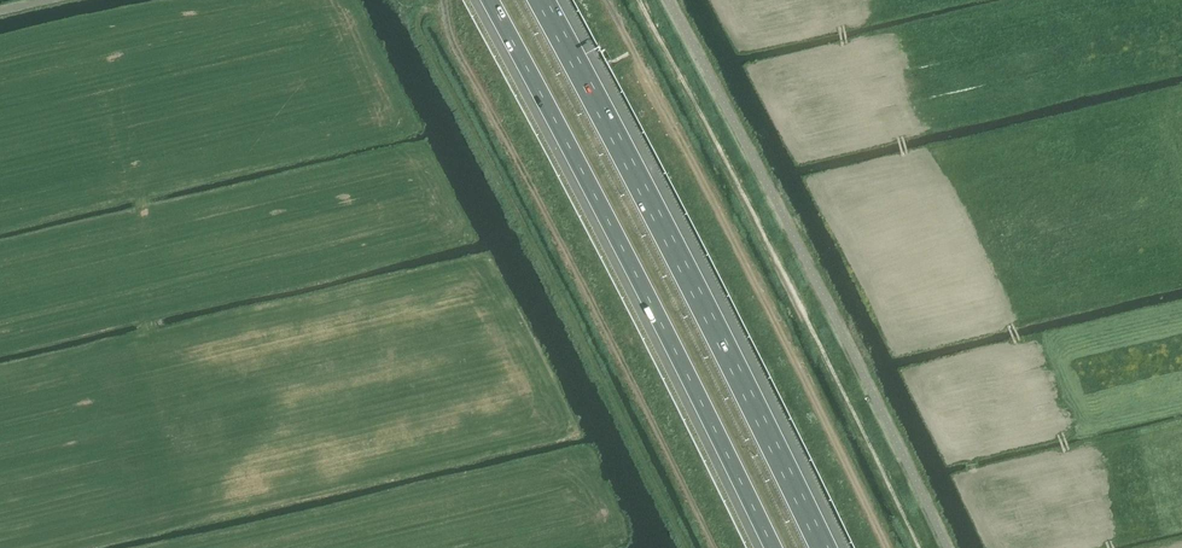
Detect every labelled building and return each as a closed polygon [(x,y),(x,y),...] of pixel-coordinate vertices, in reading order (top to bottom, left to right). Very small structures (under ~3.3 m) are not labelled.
[(605,48),(601,51),(607,63),(612,60),(605,48)]
